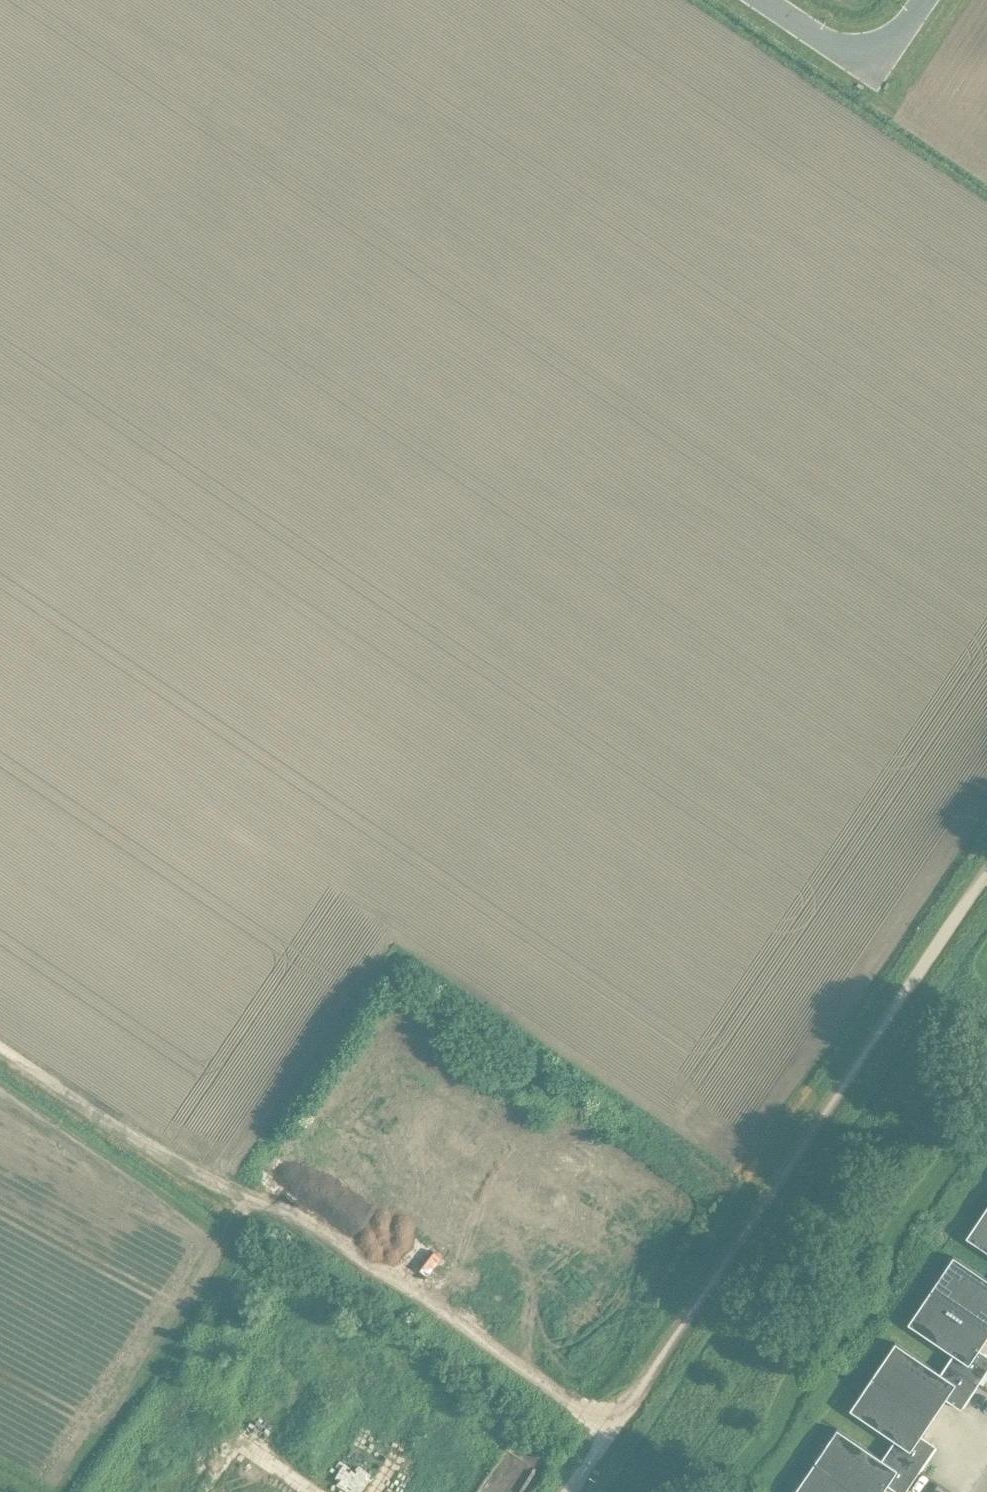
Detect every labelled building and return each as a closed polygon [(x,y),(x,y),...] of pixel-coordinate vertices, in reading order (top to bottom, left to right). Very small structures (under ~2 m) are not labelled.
[(964,1237),(986,1252),(986,1203),(964,1237)] [(952,1256),(929,1289),(986,1328),(986,1279),(952,1256)] [(977,1385),(986,1369),(986,1355),(978,1349),(986,1335),(986,1328),(929,1289),(906,1323),(952,1354),(945,1364),(977,1385)] [(894,1342),(871,1375),(932,1417),(944,1399),(960,1410),(977,1385),(945,1364),(939,1372),(894,1342)] [(887,1449),(919,1471),(936,1446),(919,1435),(932,1417),(871,1375),(848,1409),(894,1440),(887,1449)] [(919,1471),(887,1449),(881,1458),(836,1428),(813,1462),(858,1491),(881,1491),(886,1485),(896,1491),(904,1491),(919,1471)] [(813,1462),(793,1491),(858,1491),(813,1462)]
